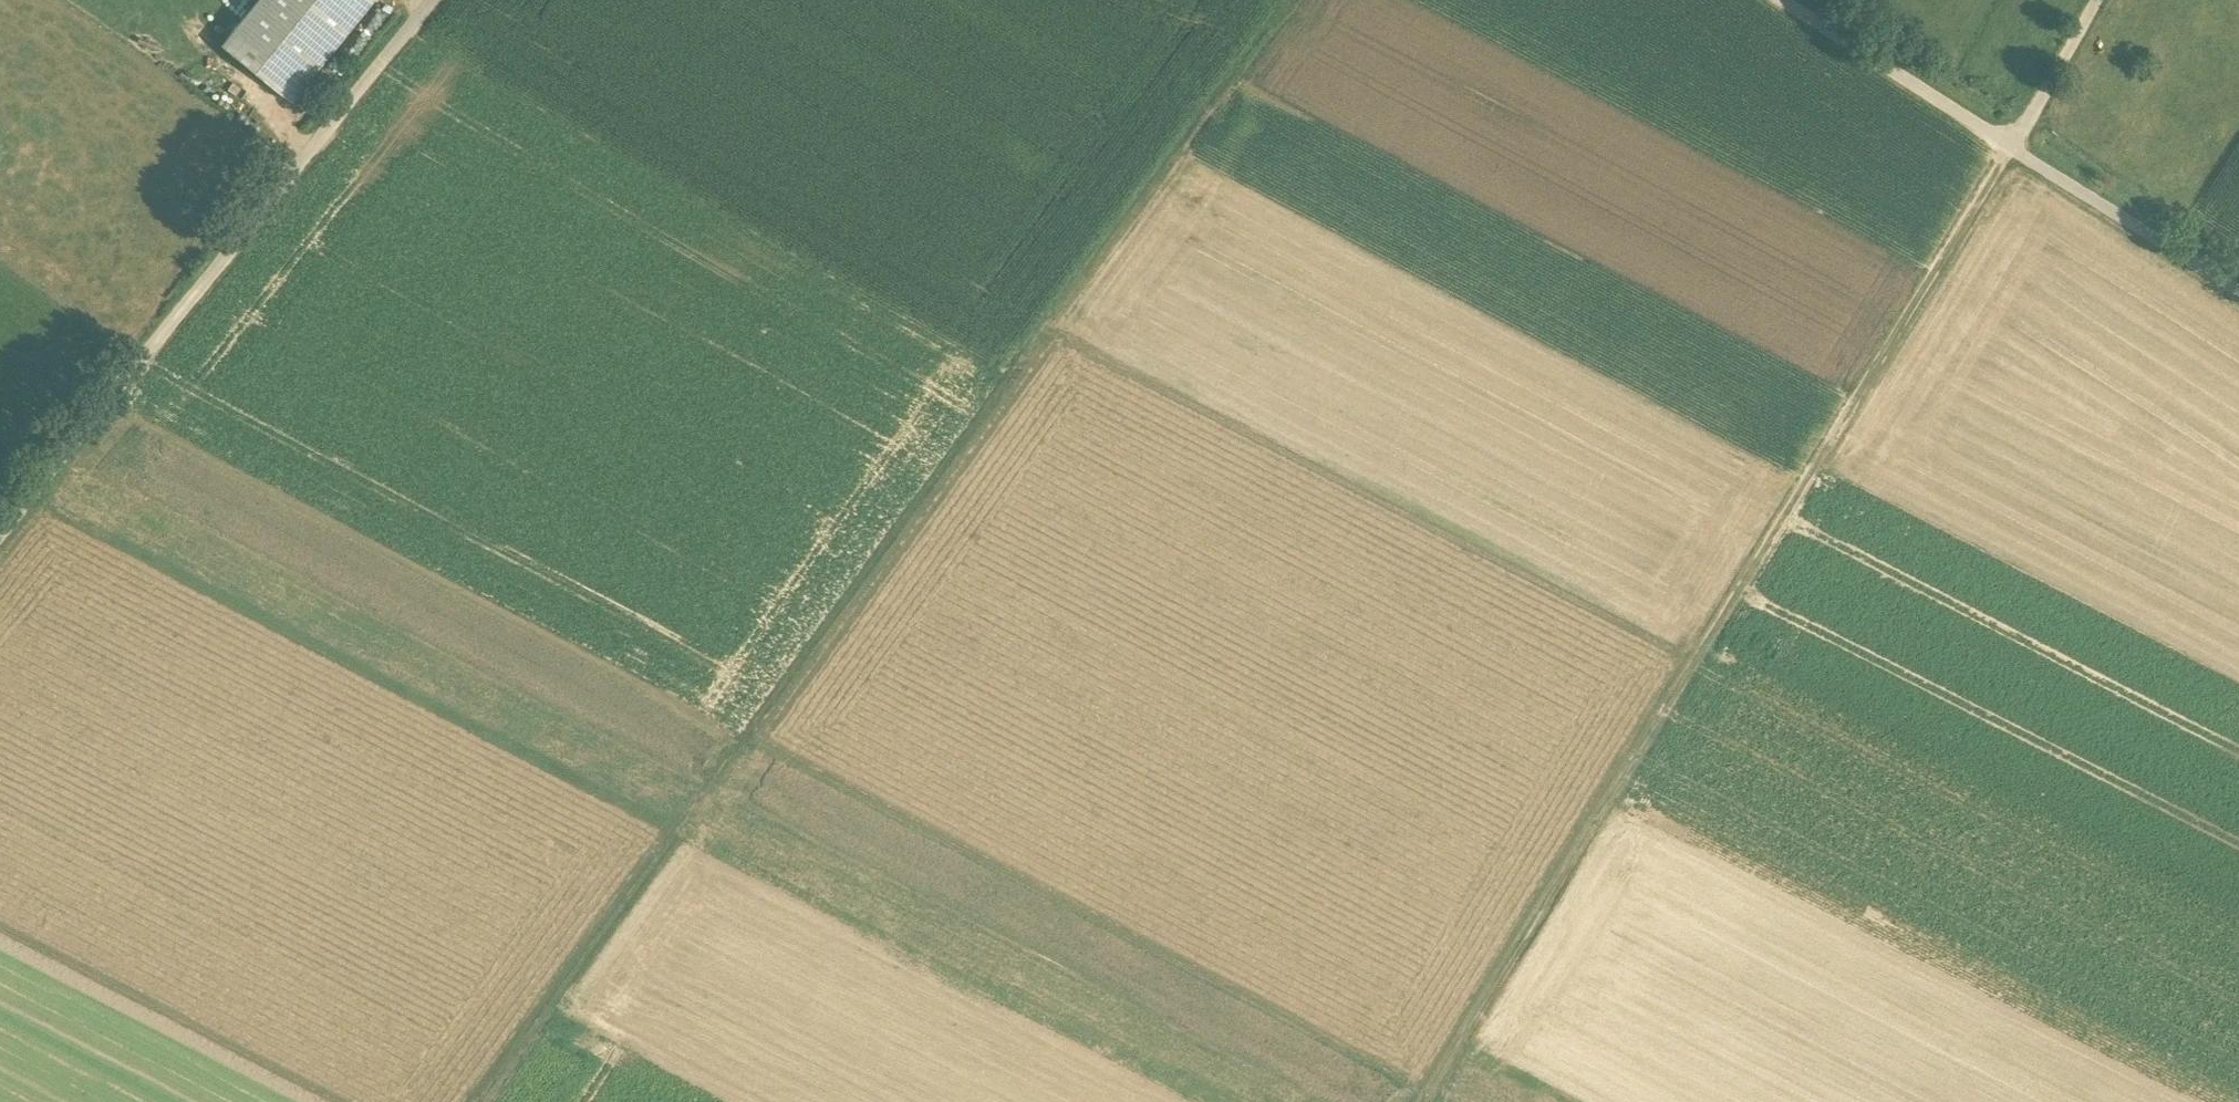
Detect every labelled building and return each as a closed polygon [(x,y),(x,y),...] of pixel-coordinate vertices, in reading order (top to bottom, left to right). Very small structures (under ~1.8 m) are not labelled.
[(224,49),(293,105),(376,2),(374,0),(264,0),(224,49)]
